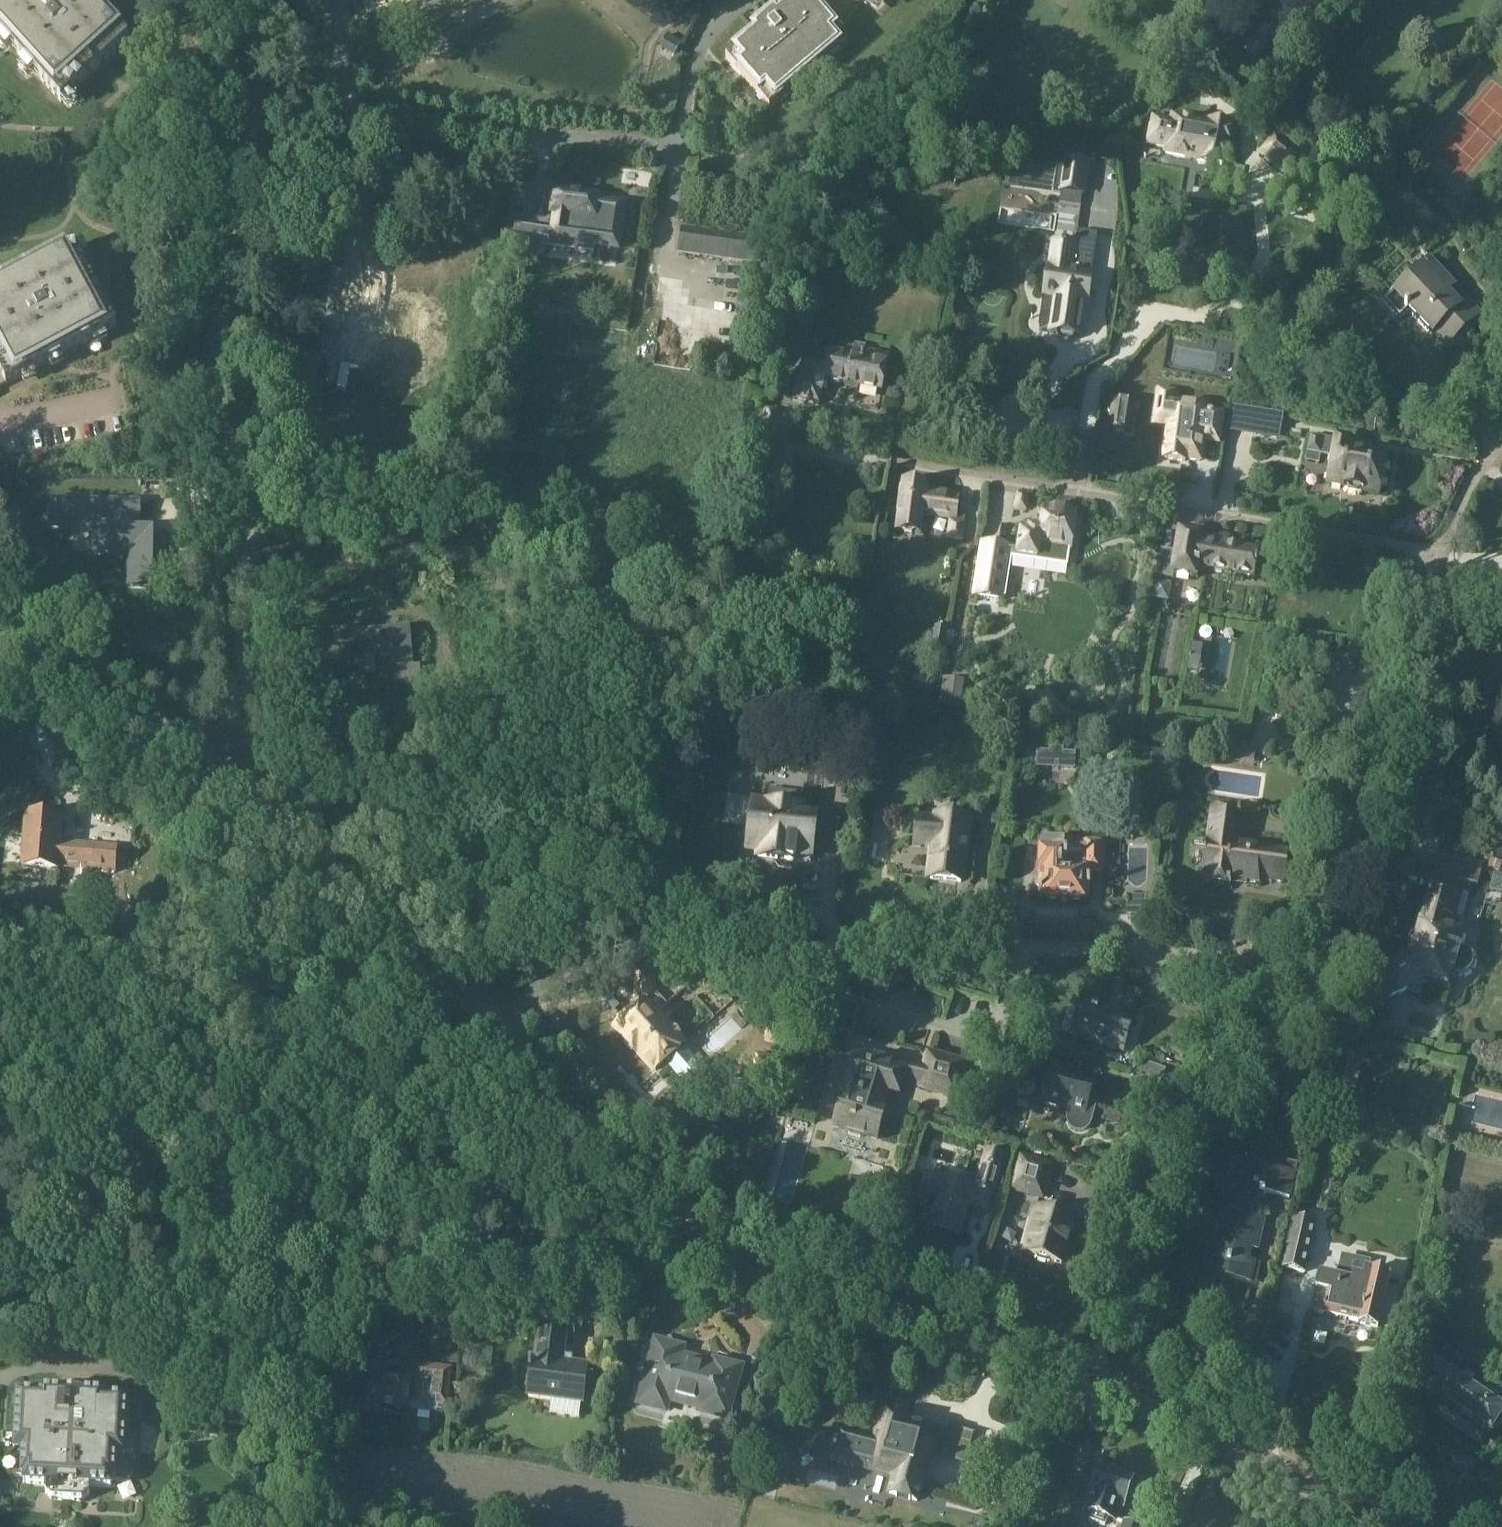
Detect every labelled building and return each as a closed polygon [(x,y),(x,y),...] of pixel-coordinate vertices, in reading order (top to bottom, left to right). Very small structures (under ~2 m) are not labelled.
[(2,36),(11,47),(25,62),(34,73),(61,102),(72,93),(129,41),(120,31),(110,21),(91,0),(0,0),(0,35),(2,36)] [(812,0),(793,0),(725,58),(769,109),(848,42),(812,0)] [(668,34),(660,47),(674,57),(682,44),(668,34)] [(1247,94),(1238,102),(1246,109),(1254,100),(1247,94)] [(1154,119),(1149,144),(1166,147),(1165,153),(1198,160),(1198,161),(1224,166),(1232,127),(1173,116),(1172,122),(1154,119)] [(1283,174),(1298,155),(1275,136),(1260,154),(1283,174)] [(1058,159),(1054,190),(1084,193),(1088,164),(1058,159)] [(598,196),(554,190),(548,232),(592,238),(598,196)] [(682,229),(679,251),(679,254),(759,266),(762,240),(682,229)] [(1080,337),(1097,235),(1077,231),(1075,246),(1053,243),(1049,267),(1048,267),(1044,298),(1055,300),(1051,332),(1080,337)] [(504,236),(501,255),(548,262),(551,243),(504,236)] [(6,386),(22,378),(34,371),(48,364),(61,357),(92,340),(105,333),(117,327),(81,259),(74,247),(39,266),(26,272),(8,282),(0,286),(0,389),(6,386)] [(1430,336),(1436,331),(1449,345),(1475,321),(1454,299),(1462,292),(1428,257),(1382,300),(1398,317),(1406,310),(1430,336)] [(1236,258),(1219,276),(1233,289),(1250,271),(1236,258)] [(1270,302),(1262,295),(1252,307),(1260,314),(1270,302)] [(135,318),(153,313),(150,301),(132,306),(135,318)] [(782,340),(805,345),(808,334),(784,328),(782,340)] [(795,398),(820,403),(825,378),(883,390),(890,354),(848,346),(846,355),(831,352),(828,366),(802,361),(799,376),(795,375),(793,387),(797,388),(795,398)] [(1156,388),(1152,427),(1165,428),(1164,442),(1162,442),(1160,455),(1162,455),(1161,461),(1187,464),(1187,462),(1203,464),(1204,453),(1205,445),(1208,445),(1221,447),(1224,422),(1226,411),(1212,409),(1210,409),(1210,405),(1176,401),(1177,391),(1156,388)] [(1113,400),(1109,430),(1131,434),(1135,409),(1135,404),(1128,403),(1113,400)] [(777,431),(781,412),(765,409),(761,428),(777,431)] [(1327,484),(1378,494),(1385,456),(1361,452),(1362,446),(1335,441),(1309,436),(1309,437),(1307,453),(1306,462),(1318,464),(1320,455),(1332,457),(1327,484)] [(903,483),(897,530),(903,531),(905,535),(912,536),(915,533),(922,534),(924,518),(950,521),(948,539),(961,541),(964,517),(957,516),(959,497),(926,492),(927,487),(903,483)] [(1027,511),(1029,496),(1016,494),(1014,509),(1027,511)] [(141,528),(141,503),(48,502),(48,528),(90,529),(90,553),(127,554),(127,587),(153,587),(154,528),(141,528)] [(1017,554),(1037,557),(1037,558),(1068,563),(1070,551),(1071,551),(1077,511),(1044,506),(1040,533),(1021,530),(1017,554)] [(1200,536),(1178,533),(1175,552),(1160,550),(1155,576),(1170,578),(1171,573),(1196,578),(1198,567),(1252,576),(1256,550),(1232,546),(1234,539),(1214,535),(1213,544),(1199,542),(1200,536)] [(980,542),(971,597),(1004,602),(1013,547),(980,542)] [(1168,602),(1172,584),(1154,581),(1151,598),(1168,602)] [(1366,637),(1368,621),(1360,620),(1357,636),(1366,637)] [(948,628),(935,627),(932,647),(945,649),(948,628)] [(392,655),(395,684),(421,682),(420,668),(413,669),(410,629),(358,635),(360,657),(392,655)] [(1203,645),(1191,643),(1186,670),(1198,672),(1203,645)] [(938,707),(960,710),(962,695),(940,692),(938,707)] [(1229,763),(1254,766),(1256,751),(1231,748),(1229,763)] [(1050,752),(1038,752),(1037,767),(1074,769),(1075,754),(1063,753),(1063,750),(1050,749),(1050,752)] [(1151,750),(1150,761),(1166,761),(1171,761),(1171,750),(1167,750),(1151,750)] [(810,815),(809,812),(753,804),(743,806),(740,821),(750,826),(747,840),(760,843),(758,858),(778,860),(779,857),(811,863),(817,819),(810,818),(810,815)] [(1239,812),(1211,808),(1200,880),(1231,884),(1231,878),(1257,882),(1258,878),(1282,882),(1286,851),(1235,844),(1239,812)] [(62,818),(26,815),(22,867),(57,870),(57,867),(115,872),(117,846),(60,841),(62,818)] [(937,821),(918,819),(915,844),(934,847),(929,880),(961,884),(969,821),(937,818),(937,821)] [(1042,899),(1087,901),(1087,897),(1089,895),(1090,864),(1103,864),(1103,843),(1085,843),(1085,845),(1066,844),(1066,843),(1040,842),(1038,892),(1042,892),(1042,899)] [(1452,973),(1462,976),(1464,976),(1466,975),(1468,974),(1470,972),(1472,969),(1474,966),(1474,963),(1473,959),(1472,956),(1471,953),(1469,951),(1459,949),(1463,934),(1454,932),(1457,922),(1464,924),(1474,887),(1478,888),(1484,863),(1447,852),(1447,851),(1442,849),(1439,862),(1409,964),(1373,982),(1384,1004),(1402,995),(1404,991),(1420,996),(1424,982),(1448,989),(1452,973)] [(1501,862),(1501,861),(1490,858),(1488,868),(1500,871),(1501,862)] [(1490,891),(1501,893),(1501,877),(1494,875),(1490,891)] [(127,921),(108,919),(107,931),(126,933),(127,921)] [(1319,940),(1326,946),(1337,933),(1329,927),(1319,940)] [(616,1029),(626,1040),(625,1041),(625,1045),(630,1050),(634,1051),(635,1050),(644,1060),(646,1058),(657,1070),(665,1062),(684,1085),(695,1086),(703,1078),(703,1069),(684,1046),(683,1047),(666,1028),(669,1025),(660,1015),(662,1012),(661,1010),(667,1005),(657,994),(653,998),(655,974),(639,974),(637,997),(645,998),(647,1001),(637,1010),(632,1004),(619,1016),(624,1021),(616,1029)] [(1070,1032),(1079,1035),(1078,1037),(1123,1050),(1134,1011),(1116,1006),(1114,1012),(1095,1006),(1095,1009),(1087,1006),(1086,1008),(1077,1006),(1070,1032)] [(768,1026),(765,1040),(777,1043),(779,1028),(768,1026)] [(831,1128),(878,1142),(887,1113),(885,1112),(890,1097),(898,1098),(901,1087),(903,1084),(915,1088),(915,1090),(957,1102),(969,1064),(926,1052),(920,1071),(855,1052),(848,1073),(845,1072),(839,1094),(843,1095),(831,1128)] [(1049,1069),(1039,1100),(1069,1109),(1067,1116),(1066,1121),(1068,1126),(1071,1130),(1076,1132),(1081,1133),(1086,1131),(1090,1128),(1092,1124),(1097,1107),(1089,1105),(1095,1083),(1049,1069)] [(1246,1134),(1231,1131),(1229,1140),(1244,1144),(1246,1134)] [(921,1192),(940,1197),(932,1225),(960,1233),(967,1206),(975,1208),(975,1210),(988,1213),(988,1211),(1000,1170),(1004,1156),(986,1151),(982,1164),(975,1189),(959,1185),(960,1182),(947,1179),(946,1181),(926,1175),(921,1192)] [(1055,1164),(1019,1154),(1008,1191),(1044,1202),(1055,1164)] [(1208,1246),(1202,1271),(1250,1282),(1255,1262),(1248,1261),(1251,1248),(1259,1250),(1264,1224),(1257,1222),(1263,1196),(1264,1196),(1265,1193),(1289,1199),(1295,1173),(1234,1159),(1220,1218),(1225,1219),(1220,1239),(1208,1246)] [(917,1190),(921,1175),(910,1172),(906,1187),(917,1190)] [(889,1184),(871,1179),(861,1212),(879,1217),(889,1184)] [(593,1200),(599,1207),(605,1202),(599,1195),(593,1200)] [(1064,1266),(1078,1218),(1034,1204),(1020,1253),(1064,1266)] [(1315,1224),(1292,1219),(1281,1267),(1304,1272),(1315,1224)] [(1319,1275),(1311,1311),(1357,1322),(1357,1323),(1377,1328),(1389,1275),(1356,1269),(1356,1265),(1354,1259),(1350,1255),(1344,1254),(1339,1256),(1335,1260),(1331,1278),(1319,1275)] [(440,1321),(439,1340),(453,1341),(454,1322),(440,1321)] [(533,1359),(528,1394),(583,1402),(588,1366),(563,1362),(566,1337),(541,1333),(537,1359),(533,1359)] [(687,1347),(653,1338),(634,1406),(668,1415),(671,1405),(697,1412),(696,1415),(730,1424),(746,1367),(712,1358),(710,1362),(685,1354),(687,1347)] [(1420,1380),(1418,1383),(1492,1432),(1494,1429),(1498,1428),(1501,1423),(1501,1408),(1471,1388),(1474,1382),(1457,1371),(1464,1360),(1446,1348),(1442,1353),(1435,1365),(1432,1362),(1413,1349),(1401,1368),(1420,1380)] [(370,1372),(367,1397),(373,1398),(372,1406),(406,1410),(407,1402),(445,1407),(450,1369),(417,1364),(414,1384),(401,1382),(402,1376),(370,1372)] [(128,1462),(126,1462),(129,1398),(108,1397),(108,1394),(37,1390),(37,1393),(16,1392),(14,1433),(13,1456),(11,1456),(5,1461),(4,1471),(10,1476),(20,1476),(20,1478),(23,1478),(22,1485),(45,1486),(45,1493),(52,1501),(82,1503),(90,1495),(91,1489),(113,1490),(113,1482),(127,1483),(133,1477),(134,1467),(128,1462)] [(840,1430),(831,1459),(893,1477),(889,1493),(917,1502),(937,1433),(881,1417),(875,1440),(840,1430)] [(1093,1446),(1082,1442),(1073,1468),(1084,1471),(1093,1446)] [(1107,1519),(1117,1522),(1132,1477),(1099,1466),(1091,1492),(1093,1493),(1087,1512),(1091,1513),(1089,1520),(1105,1525),(1107,1519)]
